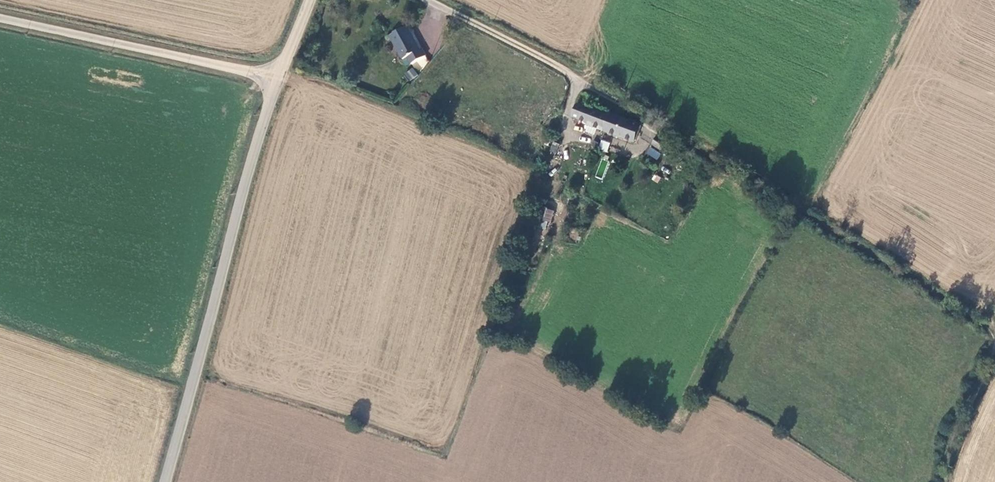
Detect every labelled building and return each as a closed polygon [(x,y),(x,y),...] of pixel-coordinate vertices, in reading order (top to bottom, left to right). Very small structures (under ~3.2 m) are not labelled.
[(419,47),(405,23),(388,33),(403,58),(407,55),(412,62),(425,54),(421,46),(419,47)] [(409,81),(418,75),(412,67),(404,73),(409,81)] [(634,143),(641,126),(618,118),(619,117),(587,106),(586,108),(575,104),(571,117),(587,123),(587,125),(634,143)] [(656,133),(651,142),(666,152),(672,143),(656,133)] [(607,152),(610,142),(601,139),(598,149),(607,152)] [(649,147),(646,154),(657,160),(661,153),(649,147)] [(550,212),(531,204),(528,216),(547,223),(550,212)]
